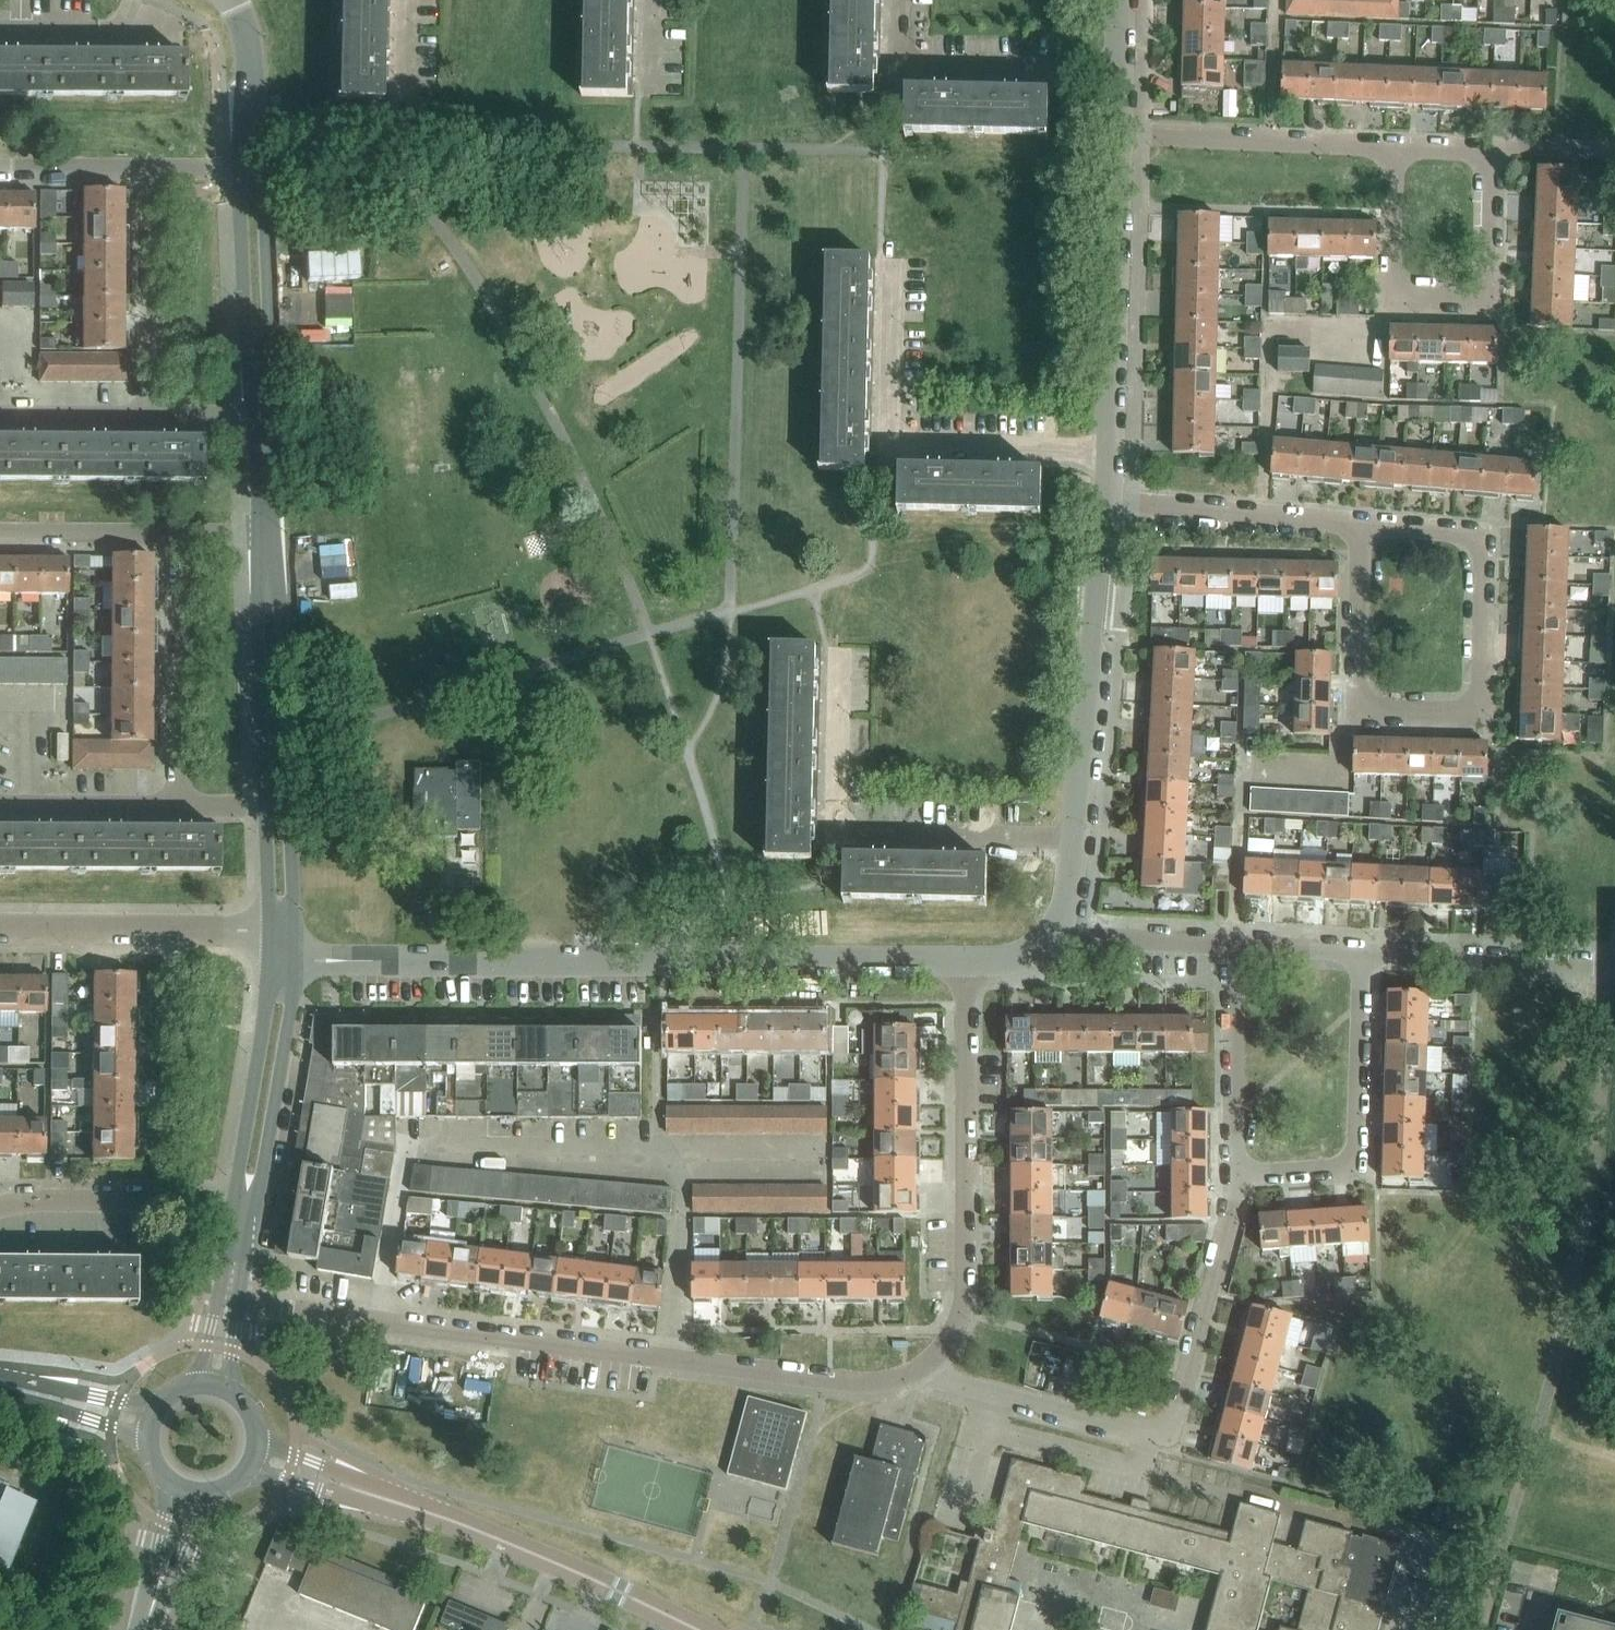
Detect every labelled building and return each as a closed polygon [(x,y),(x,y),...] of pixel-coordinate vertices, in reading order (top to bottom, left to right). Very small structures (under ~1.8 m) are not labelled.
[(389,0),(341,0),(340,29),(336,29),(336,30),(388,31),(389,0)] [(635,0),(587,0),(587,23),(583,23),(583,24),(635,25),(635,0)] [(883,0),(836,0),(836,20),(830,20),(830,21),(882,22),(883,0)] [(1303,0),(1289,0),(1289,14),(1303,14),(1303,0)] [(1317,0),(1303,0),(1303,14),(1316,15),(1317,0)] [(1331,0),(1317,0),(1316,15),(1330,15),(1331,0)] [(1344,0),(1331,0),(1330,15),(1344,16),(1344,0)] [(1358,0),(1344,0),(1344,16),(1357,16),(1358,0)] [(1372,0),(1358,0),(1357,16),(1371,17),(1372,0)] [(1385,0),(1372,0),(1371,17),(1385,18),(1385,0)] [(1399,0),(1385,0),(1385,18),(1399,18),(1399,3),(1399,0)] [(1256,21),(1270,23),(1272,4),(1257,2),(1256,21)] [(1410,3),(1399,3),(1399,18),(1410,18),(1410,3)] [(1452,21),(1453,6),(1442,5),(1442,21),(1452,21)] [(1464,6),(1453,6),(1452,21),(1463,22),(1464,6)] [(1226,33),(1227,8),(1181,7),(1181,24),(1184,24),(1184,33),(1226,33)] [(1505,23),(1506,8),(1495,8),(1494,23),(1505,23)] [(1516,8),(1506,8),(1505,23),(1516,24),(1516,8)] [(1547,10),(1546,26),(1561,27),(1562,10),(1547,10)] [(1297,36),(1298,20),(1287,20),(1286,36),(1297,36)] [(881,93),(882,22),(830,21),(830,22),(836,22),(834,91),(829,90),(829,92),(881,93)] [(1339,38),(1340,22),(1329,22),(1328,37),(1339,38)] [(1350,38),(1350,22),(1340,22),(1339,38),(1350,38)] [(633,96),(635,25),(583,24),(583,25),(587,25),(586,94),(581,94),(582,96),(633,96)] [(1253,24),(1252,34),(1267,34),(1267,24),(1253,24)] [(1392,41),(1392,25),(1381,25),(1380,40),(1392,41)] [(1402,26),(1392,25),(1392,41),(1402,41),(1402,26)] [(1444,43),(1445,28),(1433,27),(1432,43),(1444,43)] [(1455,28),(1445,28),(1444,43),(1454,44),(1455,28)] [(1497,46),(1497,30),(1486,29),(1485,45),(1497,46)] [(387,102),(388,31),(336,30),(336,31),(340,31),(339,99),(335,99),(335,101),(387,102)] [(1507,30),(1497,30),(1497,46),(1506,46),(1507,30)] [(1538,47),(1549,48),(1550,33),(1539,32),(1538,47)] [(1226,60),(1226,33),(1184,33),(1184,41),(1180,41),(1180,59),(1226,60)] [(1267,46),(1267,34),(1252,34),(1252,45),(1267,46)] [(45,49),(0,49),(0,97),(43,97),(43,101),(44,101),(45,49)] [(114,102),(116,49),(45,49),(44,101),(45,101),(45,97),(114,97),(114,102)] [(186,97),(186,50),(116,49),(114,102),(115,102),(115,97),(185,97),(185,101),(186,97)] [(1225,88),(1226,60),(1180,59),(1180,76),(1183,76),(1183,87),(1210,88),(1210,91),(1224,91),(1224,88),(1225,88)] [(1266,88),(1267,62),(1245,61),(1244,88),(1266,88)] [(1311,101),(1312,66),(1307,66),(1286,65),(1284,100),(1285,100),(1285,104),(1302,104),(1302,101),(1311,101)] [(1336,106),(1338,66),(1333,66),(1312,66),(1311,101),(1319,102),(1319,105),(1336,106)] [(1363,102),(1365,67),(1338,66),(1336,106),(1354,106),(1354,101),(1363,102)] [(1389,107),(1391,68),(1365,67),(1363,102),(1372,102),(1372,107),(1389,107)] [(1415,104),(1417,69),(1391,68),(1389,107),(1406,108),(1406,104),(1415,104)] [(1442,110),(1443,70),(1417,69),(1415,104),(1425,105),(1424,109),(1442,110)] [(1468,107),(1470,72),(1443,70),(1442,110),(1459,111),(1459,106),(1468,107)] [(1494,112),(1496,73),(1470,72),(1468,107),(1477,107),(1477,112),(1494,112)] [(1520,109),(1522,74),(1496,73),(1494,112),(1511,113),(1511,109),(1520,109)] [(1547,110),(1548,75),(1522,74),(1520,109),(1529,110),(1529,114),(1544,114),(1545,110),(1547,110)] [(975,138),(978,86),(907,84),(906,135),(907,136),(907,131),(975,133),(975,138)] [(1048,140),(1049,88),(978,86),(975,138),(976,138),(976,133),(1046,135),(1046,140),(1048,140)] [(1579,197),(1580,170),(1538,168),(1538,169),(1534,169),(1533,186),(1537,186),(1537,195),(1579,197)] [(33,231),(33,191),(17,192),(17,195),(6,195),(6,231),(33,231)] [(56,219),(56,193),(56,192),(40,192),(40,219),(56,219)] [(129,210),(129,193),(125,193),(125,192),(83,192),(83,219),(124,219),(124,210),(129,210)] [(1578,223),(1579,197),(1537,195),(1536,204),(1532,203),(1531,221),(1578,223)] [(1605,214),(1604,225),(1614,225),(1614,214),(1605,214)] [(1221,243),(1221,217),(1180,216),(1180,217),(1176,217),(1176,235),(1180,235),(1179,242),(1221,243)] [(1298,257),(1299,222),(1291,222),(1291,218),(1273,218),(1272,257),(1297,257),(1298,257)] [(128,245),(128,228),(124,228),(124,219),(83,219),(83,245),(128,245)] [(1324,258),(1325,219),(1309,219),(1309,223),(1299,222),(1298,257),(1297,257),(1297,270),(1308,270),(1309,258),(1324,258)] [(1350,259),(1351,224),(1343,224),(1344,220),(1325,219),(1324,258),(1350,259)] [(1375,225),(1375,221),(1359,220),(1359,224),(1351,224),(1350,259),(1376,259),(1377,225),(1375,225)] [(1576,250),(1578,223),(1531,221),(1530,238),(1534,239),(1534,248),(1576,250)] [(1604,225),(1604,236),(1614,236),(1614,225),(1604,225)] [(1264,244),(1264,234),(1247,233),(1247,244),(1264,244)] [(55,234),(40,234),(40,244),(55,244),(55,234)] [(1220,270),(1221,243),(1179,242),(1179,253),(1176,252),(1175,269),(1220,270)] [(55,255),(55,244),(40,244),(40,255),(55,255)] [(1264,255),(1264,244),(1247,244),(1247,255),(1264,255)] [(128,262),(128,245),(83,245),(83,257),(77,258),(76,271),(82,271),(124,271),(124,262),(128,262)] [(1575,276),(1576,250),(1534,248),(1534,257),(1529,257),(1529,274),(1575,276)] [(875,326),(876,257),(824,256),(824,258),(829,258),(828,325),(823,325),(875,326)] [(18,262),(7,263),(7,276),(18,276),(18,262)] [(1602,277),(1614,278),(1614,267),(1602,267),(1602,277)] [(1220,296),(1220,270),(1175,269),(1175,286),(1179,286),(1179,295),(1220,296)] [(128,297),(128,280),(124,280),(124,271),(82,271),(82,297),(128,297)] [(1574,302),(1575,276),(1529,274),(1528,291),(1532,291),(1531,300),(1574,302)] [(1342,276),(1342,293),(1364,293),(1364,277),(1342,276)] [(1602,277),(1602,287),(1614,288),(1614,278),(1602,277)] [(1263,286),(1247,285),(1246,296),(1262,296),(1263,286)] [(33,286),(2,286),(2,308),(33,308),(33,286)] [(56,286),(40,286),(40,297),(56,297),(56,286)] [(1296,315),(1297,299),(1286,299),(1285,292),(1269,291),(1269,314),(1296,315)] [(1219,322),(1220,296),(1179,295),(1178,305),(1174,305),(1174,321),(1219,322)] [(1262,307),(1262,296),(1246,296),(1246,307),(1262,307)] [(56,307),(56,297),(40,297),(39,307),(56,307)] [(128,314),(128,297),(82,297),(82,323),(123,323),(123,314),(128,314)] [(1307,299),(1297,299),(1296,315),(1307,315),(1307,299)] [(1348,316),(1349,300),(1338,299),(1338,316),(1348,316)] [(1360,300),(1349,300),(1348,316),(1359,316),(1360,300)] [(1572,329),(1574,302),(1531,300),(1531,309),(1527,309),(1526,325),(1530,325),(1530,327),(1572,329)] [(1600,319),(1600,331),(1614,332),(1614,320),(1600,319)] [(1219,349),(1219,322),(1174,321),(1174,339),(1178,339),(1177,348),(1219,349)] [(128,350),(128,332),(123,332),(123,323),(82,323),(82,350),(128,350)] [(873,396),(875,326),(823,325),(823,326),(828,326),(827,394),(822,394),(822,395),(873,396)] [(1419,364),(1420,329),(1411,329),(1411,325),(1393,325),(1392,364),(1408,364),(1408,373),(1419,373),(1419,364)] [(1445,364),(1446,326),(1429,326),(1429,330),(1420,329),(1419,364),(1445,364)] [(1471,364),(1472,330),(1463,330),(1463,326),(1446,326),(1445,364),(1471,364)] [(1497,331),(1497,327),(1481,326),(1481,331),(1472,330),(1471,364),(1498,364),(1499,331),(1497,331)] [(55,338),(40,339),(39,350),(55,350),(55,338)] [(1245,338),(1245,348),(1261,349),(1262,338),(1245,338)] [(1218,375),(1219,349),(1177,348),(1177,358),(1173,357),(1173,374),(1218,375)] [(1261,359),(1261,349),(1245,348),(1245,359),(1261,359)] [(1312,373),(1313,350),(1281,349),(1280,371),(1312,373)] [(54,383),(54,354),(40,355),(40,383),(54,383)] [(69,383),(69,354),(54,354),(54,383),(69,383)] [(83,383),(83,354),(69,354),(69,383),(83,383)] [(98,383),(98,354),(83,354),(83,383),(98,383)] [(113,383),(113,354),(98,354),(98,383),(113,383)] [(128,354),(113,354),(113,383),(128,383),(128,354)] [(1329,394),(1331,367),(1318,366),(1316,393),(1329,394)] [(1343,395),(1345,368),(1331,367),(1329,394),(1343,395)] [(1356,396),(1358,369),(1345,368),(1343,395),(1356,396)] [(1370,398),(1372,370),(1358,369),(1356,396),(1370,398)] [(1383,399),(1385,372),(1372,370),(1370,398),(1383,399)] [(1173,374),(1172,391),(1176,391),(1176,401),(1217,401),(1218,398),(1231,398),(1231,387),(1218,387),(1218,375),(1173,374)] [(1418,400),(1418,384),(1407,384),(1407,400),(1418,400)] [(1429,384),(1418,384),(1418,400),(1428,400),(1429,384)] [(1470,401),(1470,386),(1459,385),(1459,401),(1470,401)] [(1481,386),(1470,386),(1470,401),(1481,401),(1481,386)] [(1260,391),(1244,390),(1244,401),(1259,402),(1260,391)] [(872,472),(873,396),(822,395),(822,396),(826,396),(825,469),(820,469),(820,471),(872,472)] [(1305,415),(1306,399),(1295,398),(1294,414),(1305,415)] [(1316,400),(1306,399),(1305,415),(1315,415),(1316,400)] [(1217,428),(1217,401),(1176,401),(1176,409),(1172,409),(1172,427),(1217,428)] [(1259,412),(1259,402),(1244,401),(1244,411),(1259,412)] [(1358,419),(1358,403),(1347,403),(1346,418),(1358,419)] [(1369,403),(1369,404),(1358,403),(1358,419),(1367,420),(1368,416),(1384,417),(1384,404),(1369,403)] [(1409,422),(1410,406),(1399,406),(1398,422),(1409,422)] [(1435,407),(1410,406),(1409,422),(1420,423),(1420,419),(1435,419),(1435,407)] [(1462,423),(1463,407),(1451,406),(1450,422),(1462,423)] [(1463,407),(1462,423),(1473,423),(1474,407),(1463,407)] [(1514,425),(1515,409),(1504,408),(1503,424),(1514,425)] [(1525,425),(1525,409),(1515,409),(1514,425),(1525,425)] [(1216,453),(1217,428),(1172,427),(1171,444),(1175,444),(1175,453),(1201,454),(1201,458),(1216,458),(1216,453)] [(61,434),(0,434),(0,480),(59,480),(59,485),(60,485),(61,434)] [(131,485),(132,434),(61,434),(60,485),(61,485),(61,480),(130,480),(130,485),(131,485)] [(202,486),(203,435),(132,434),(131,485),(131,480),(201,481),(201,486),(202,486)] [(1301,478),(1304,441),(1277,439),(1274,474),(1275,475),(1275,478),(1292,480),(1293,477),(1301,478)] [(1326,483),(1330,444),(1304,441),(1301,478),(1310,479),(1310,482),(1326,483)] [(1243,443),(1242,454),(1258,454),(1258,444),(1243,443)] [(1353,482),(1356,446),(1330,444),(1326,483),(1343,485),(1343,481),(1353,482)] [(1378,489),(1382,448),(1356,446),(1353,482),(1360,482),(1360,487),(1378,489)] [(1404,487),(1408,450),(1382,448),(1378,489),(1394,490),(1395,486),(1404,487)] [(1430,493),(1434,453),(1408,450),(1404,487),(1413,488),(1413,492),(1430,493)] [(1456,492),(1460,455),(1434,453),(1430,493),(1446,495),(1447,491),(1456,492)] [(1482,499),(1486,457),(1460,455),(1456,492),(1465,492),(1464,497),(1482,499)] [(1508,497),(1512,460),(1486,457),(1482,499),(1499,501),(1500,496),(1508,497)] [(1539,462),(1512,460),(1508,497),(1516,498),(1516,502),(1533,504),(1533,500),(1535,500),(1539,462)] [(970,517),(972,465),(901,463),(899,515),(901,516),(901,511),(969,512),(969,517),(970,517)] [(1042,518),(1043,467),(972,465),(970,517),(971,517),(972,512),(1040,514),(1040,518),(1042,518)] [(328,595),(366,594),(363,500),(311,502),(312,534),(326,534),(328,595)] [(1531,547),(1531,556),(1569,557),(1570,531),(1530,530),(1530,531),(1528,531),(1527,547),(1531,547)] [(1612,544),(1612,532),(1596,532),(1595,544),(1612,544)] [(321,593),(320,542),(305,542),(307,593),(321,593)] [(13,555),(0,555),(0,595),(13,595),(13,555)] [(39,595),(39,558),(30,558),(30,555),(13,555),(13,595),(39,595)] [(66,595),(67,555),(48,555),(48,558),(39,558),(39,595),(66,595)] [(90,567),(90,556),(72,556),(72,567),(90,567)] [(157,583),(157,566),(153,566),(153,556),(112,556),(112,583),(157,583)] [(1568,584),(1569,557),(1531,556),(1530,565),(1527,565),(1526,582),(1568,584)] [(1180,596),(1182,557),(1165,557),(1165,560),(1155,560),(1154,577),(1152,577),(1151,594),(1154,594),(1154,595),(1180,596)] [(1207,597),(1208,561),(1199,561),(1199,558),(1182,557),(1180,596),(1207,597)] [(1233,598),(1235,559),(1218,559),(1218,562),(1208,561),(1207,597),(1233,598)] [(1260,599),(1261,563),(1252,563),(1252,560),(1235,559),(1233,598),(1260,599)] [(1286,600),(1288,561),(1271,560),(1270,563),(1261,563),(1260,599),(1286,600)] [(1312,601),(1313,565),(1304,565),(1305,561),(1288,561),(1286,600),(1312,601)] [(1338,565),(1338,563),(1323,562),(1322,565),(1313,565),(1312,601),(1338,602),(1339,565),(1338,565)] [(1611,575),(1595,574),(1595,585),(1610,586),(1611,575)] [(1567,610),(1568,584),(1526,582),(1525,600),(1529,600),(1528,609),(1567,610)] [(112,583),(111,609),(153,610),(153,601),(157,601),(157,583),(112,583)] [(1610,596),(1610,586),(1595,585),(1594,596),(1610,596)] [(1079,591),(1072,591),(1070,608),(1078,609),(1079,591)] [(73,599),(73,610),(89,610),(89,599),(73,599)] [(156,636),(156,619),(153,619),(153,610),(111,609),(111,636),(156,636)] [(1566,636),(1567,610),(1528,609),(1528,617),(1524,617),(1523,635),(1566,636)] [(89,621),(89,610),(73,610),(73,621),(89,621)] [(1608,627),(1592,627),(1592,638),(1608,638),(1608,627)] [(1178,644),(1179,629),(1168,628),(1167,644),(1178,644)] [(1191,629),(1179,629),(1178,644),(1190,644),(1191,629)] [(1231,646),(1232,630),(1221,630),(1221,645),(1231,646)] [(1243,630),(1232,630),(1231,646),(1242,646),(1243,630)] [(1284,647),(1284,631),(1273,631),(1273,647),(1284,647)] [(1296,632),(1284,631),(1284,647),(1295,647),(1296,632)] [(1337,650),(1337,633),(1325,633),(1325,649),(1337,650)] [(0,635),(0,651),(13,651),(14,635),(0,635)] [(39,652),(39,635),(14,635),(13,651),(39,652)] [(52,652),(52,635),(39,635),(39,652),(52,652)] [(1565,663),(1566,636),(1523,635),(1523,652),(1527,652),(1526,661),(1565,663)] [(156,653),(156,636),(111,636),(111,662),(152,662),(152,653),(156,653)] [(1607,649),(1608,638),(1592,638),(1591,648),(1607,649)] [(821,717),(823,646),(770,644),(770,646),(775,646),(774,716),(768,715),(768,716),(821,717)] [(73,651),(73,662),(89,662),(89,652),(73,651)] [(1198,652),(1153,651),(1151,670),(1155,671),(1155,679),(1196,682),(1198,652)] [(1263,653),(1247,653),(1246,664),(1262,665),(1263,653)] [(1336,674),(1337,657),(1297,655),(1296,677),(1296,682),(1332,683),(1332,674),(1336,674)] [(16,684),(16,658),(4,658),(4,684),(16,684)] [(29,685),(29,658),(16,658),(16,684),(29,685)] [(42,685),(42,658),(29,658),(29,685),(42,685)] [(54,685),(54,659),(42,658),(42,685),(54,685)] [(67,659),(54,659),(54,685),(67,685),(67,659)] [(1564,690),(1565,663),(1526,661),(1526,670),(1522,670),(1521,688),(1564,690)] [(89,673),(89,662),(73,662),(73,673),(89,673)] [(156,688),(156,671),(152,671),(152,662),(111,662),(111,688),(156,688)] [(1590,679),(1581,678),(1581,689),(1590,690),(1590,691),(1606,691),(1608,664),(1590,663),(1590,679)] [(1239,670),(1224,670),(1223,683),(1239,683),(1239,670)] [(1195,708),(1196,682),(1155,679),(1154,688),(1150,688),(1149,705),(1195,708)] [(1248,680),(1247,706),(1262,707),(1263,681),(1248,680)] [(1335,709),(1336,692),(1332,692),(1332,683),(1296,682),(1296,708),(1335,709)] [(1239,692),(1239,683),(1223,683),(1223,691),(1239,692)] [(156,705),(156,688),(111,688),(110,714),(152,714),(152,705),(156,705)] [(1563,716),(1564,690),(1521,688),(1521,706),(1525,706),(1524,714),(1563,716)] [(1606,701),(1606,691),(1590,691),(1590,701),(1606,701)] [(1584,699),(1569,698),(1568,715),(1583,716),(1584,699)] [(1593,702),(1593,724),(1607,724),(1607,701),(1593,702)] [(89,704),(73,704),(73,715),(88,715),(89,704)] [(1193,734),(1195,708),(1149,705),(1148,723),(1152,723),(1152,732),(1193,734)] [(1260,733),(1262,707),(1247,706),(1245,733),(1260,733)] [(1334,726),(1335,709),(1296,708),(1296,713),(1295,735),(1331,736),(1331,726),(1334,726)] [(156,742),(156,723),(152,723),(152,714),(110,714),(110,741),(112,741),(125,741),(139,741),(152,741),(152,742),(156,742)] [(1582,716),(1563,716),(1524,714),(1524,722),(1520,722),(1519,739),(1523,739),(1523,741),(1562,742),(1562,731),(1581,732),(1582,716)] [(89,725),(88,715),(73,715),(73,725),(89,725)] [(819,789),(821,717),(768,716),(768,718),(774,718),(772,786),(767,786),(767,787),(819,789)] [(1238,737),(1238,723),(1223,723),(1222,736),(1238,737)] [(1604,743),(1605,732),(1589,731),(1588,743),(1604,743)] [(1191,761),(1193,734),(1152,732),(1151,741),(1147,740),(1146,758),(1191,761)] [(68,734),(56,734),(56,754),(56,761),(67,761),(68,734)] [(1382,775),(1382,742),(1373,741),(1373,737),(1355,737),(1355,775),(1377,775),(1382,775)] [(1409,776),(1409,737),(1391,737),(1391,742),(1382,742),(1382,775),(1409,776)] [(1435,777),(1435,742),(1427,742),(1427,738),(1409,737),(1409,776),(1435,777)] [(1461,778),(1461,738),(1444,738),(1444,743),(1435,742),(1435,777),(1461,778)] [(1488,761),(1488,753),(1488,743),(1479,743),(1479,739),(1461,738),(1461,778),(1491,778),(1491,761),(1488,761)] [(86,741),(72,741),(72,770),(86,770),(86,741)] [(99,741),(86,741),(86,770),(99,770),(99,741)] [(110,741),(99,741),(99,770),(112,770),(112,741),(110,741)] [(125,741),(112,741),(112,770),(125,770),(125,741)] [(139,741),(125,741),(125,770),(138,770),(139,741)] [(152,770),(152,742),(152,741),(139,741),(138,770),(152,770)] [(1190,787),(1191,761),(1146,758),(1145,776),(1149,776),(1149,785),(1190,787)] [(416,837),(431,837),(457,837),(458,830),(480,830),(481,762),(456,762),(456,772),(448,772),(448,769),(416,769),(416,837)] [(1235,790),(1236,775),(1220,774),(1219,789),(1235,790)] [(1188,813),(1190,787),(1149,785),(1148,793),(1143,793),(1142,810),(1188,813)] [(817,860),(819,789),(767,787),(767,788),(772,788),(770,857),(765,856),(765,859),(817,860)] [(1263,814),(1264,790),(1252,790),(1251,813),(1263,814)] [(1276,814),(1276,791),(1264,790),(1263,814),(1276,814)] [(1288,815),(1289,791),(1276,791),(1276,814),(1288,815)] [(1300,815),(1301,792),(1289,791),(1288,815),(1300,815)] [(1312,816),(1313,792),(1301,792),(1300,815),(1312,816)] [(1325,816),(1326,793),(1313,792),(1312,816),(1325,816)] [(1337,817),(1338,793),(1326,793),(1325,816),(1337,817)] [(1350,794),(1338,793),(1337,817),(1349,817),(1350,794)] [(1382,818),(1382,803),(1371,802),(1370,818),(1382,818)] [(1393,803),(1382,803),(1382,818),(1392,819),(1393,803)] [(1435,822),(1435,806),(1423,805),(1422,821),(1435,822)] [(1444,806),(1435,806),(1435,822),(1444,822),(1444,806)] [(1486,824),(1486,808),(1476,808),(1475,824),(1486,824)] [(1186,839),(1188,813),(1142,810),(1141,828),(1146,828),(1146,837),(1186,839)] [(1276,837),(1276,821),(1266,821),(1265,837),(1276,837)] [(1286,837),(1287,822),(1276,821),(1276,837),(1286,837)] [(77,875),(77,823),(6,823),(6,875),(7,875),(7,870),(76,870),(76,875),(77,875)] [(147,876),(148,824),(77,823),(77,875),(77,870),(146,870),(146,876),(147,876)] [(1329,840),(1329,824),(1318,823),(1317,839),(1329,840)] [(219,876),(219,824),(148,824),(147,876),(147,870),(217,870),(217,876),(219,876)] [(1340,840),(1340,824),(1329,824),(1329,840),(1340,840)] [(1381,842),(1382,826),(1370,826),(1370,842),(1381,842)] [(1391,843),(1392,827),(1382,826),(1381,842),(1391,843)] [(1233,842),(1233,828),(1217,827),(1217,841),(1233,842)] [(1434,845),(1435,829),(1423,828),(1422,844),(1434,845)] [(1443,845),(1444,829),(1435,829),(1434,845),(1443,845)] [(1486,847),(1487,832),(1475,831),(1474,847),(1486,847)] [(1497,848),(1497,832),(1487,832),(1486,847),(1497,848)] [(1185,865),(1186,839),(1146,837),(1145,846),(1140,846),(1139,862),(1185,865)] [(915,904),(917,853),(847,852),(846,904),(848,904),(848,899),(914,900),(914,904),(915,904)] [(986,906),(987,855),(917,853),(915,904),(916,904),(916,900),(984,902),(984,906),(986,906)] [(1272,897),(1274,862),(1247,860),(1245,900),(1263,901),(1263,896),(1272,897)] [(1184,878),(1185,865),(1139,862),(1138,879),(1143,879),(1142,888),(1169,889),(1169,893),(1182,893),(1182,890),(1184,890),(1184,889),(1196,890),(1196,878),(1184,878)] [(1298,903),(1301,863),(1274,862),(1272,897),(1281,897),(1281,902),(1298,903)] [(1325,900),(1327,865),(1301,863),(1298,903),(1316,904),(1316,899),(1325,900)] [(1511,875),(1485,874),(1483,909),(1492,909),(1492,913),(1507,914),(1507,912),(1509,912),(1510,897),(1523,898),(1525,865),(1512,864),(1511,875)] [(1230,893),(1231,865),(1215,865),(1214,891),(1230,893)] [(1351,905),(1354,866),(1327,865),(1325,900),(1334,900),(1334,904),(1351,905)] [(1378,903),(1380,868),(1354,866),(1351,905),(1369,906),(1369,902),(1378,903)] [(1404,908),(1406,869),(1380,868),(1378,903),(1387,903),(1387,908),(1404,908)] [(1430,906),(1432,871),(1406,869),(1404,908),(1421,909),(1421,906),(1430,906)] [(1457,911),(1459,872),(1432,871),(1430,906),(1440,907),(1440,910),(1457,911)] [(1483,909),(1485,874),(1459,872),(1457,911),(1474,912),(1474,908),(1483,909)] [(460,873),(460,887),(473,887),(473,873),(460,873)] [(17,978),(8,978),(9,974),(0,974),(0,1013),(17,1013),(17,978)] [(26,978),(17,978),(17,1013),(44,1013),(44,974),(26,974),(26,978)] [(66,1002),(67,974),(51,974),(50,1002),(66,1002)] [(135,976),(135,975),(92,975),(92,1001),(134,1001),(134,993),(138,993),(138,976),(135,976)] [(1429,1021),(1430,994),(1388,992),(1388,995),(1383,995),(1382,1011),(1387,1011),(1386,1020),(1429,1021)] [(1471,996),(1456,996),(1455,1006),(1471,1007),(1471,996)] [(133,1011),(134,1001),(92,1001),(92,1027),(138,1027),(138,1011),(133,1011)] [(696,1053),(696,1017),(687,1017),(687,1013),(670,1013),(670,1017),(669,1017),(668,1053),(696,1053)] [(722,1053),(722,1013),(705,1013),(705,1017),(696,1017),(696,1053),(722,1053)] [(748,1053),(748,1017),(739,1017),(739,1013),(722,1013),(722,1053),(748,1053)] [(773,1053),(773,1014),(757,1013),(757,1017),(748,1017),(748,1053),(773,1053)] [(827,1053),(827,1017),(826,1017),(826,1013),(810,1013),(810,1018),(801,1017),(801,1053),(827,1053)] [(801,1053),(801,1017),(792,1017),(788,1017),(789,1014),(773,1014),(773,1053),(801,1053)] [(1036,1054),(1036,1014),(1019,1014),(1019,1018),(1008,1018),(1009,1036),(1005,1036),(1005,1052),(1008,1052),(1008,1054),(1036,1054)] [(1062,1054),(1062,1018),(1053,1018),(1053,1014),(1036,1014),(1036,1054),(1037,1054),(1037,1064),(1062,1064),(1062,1054)] [(1088,1054),(1088,1014),(1071,1014),(1071,1018),(1062,1018),(1062,1054),(1088,1054)] [(1114,1054),(1114,1017),(1106,1017),(1106,1014),(1088,1014),(1088,1054),(1114,1054)] [(1141,1054),(1141,1014),(1123,1014),(1123,1017),(1114,1017),(1114,1054),(1115,1054),(1115,1066),(1141,1066),(1141,1054)] [(1168,1054),(1167,1017),(1158,1017),(1158,1014),(1141,1014),(1141,1054),(1168,1054)] [(1194,1020),(1194,1016),(1192,1016),(1192,1014),(1177,1014),(1177,1017),(1167,1017),(1168,1054),(1194,1054),(1194,1050),(1209,1050),(1209,1020),(1194,1020)] [(67,1017),(51,1017),(51,1028),(67,1028),(67,1017)] [(1428,1047),(1429,1021),(1386,1020),(1386,1029),(1382,1028),(1381,1046),(1428,1047)] [(876,1028),(876,1053),(920,1053),(920,1036),(916,1036),(916,1028),(891,1028),(891,1025),(877,1025),(877,1028),(876,1028)] [(138,1046),(138,1027),(92,1027),(92,1053),(133,1053),(133,1046),(138,1046)] [(67,1038),(67,1028),(51,1028),(51,1038),(67,1038)] [(849,1029),(834,1028),(834,1053),(849,1053),(849,1029)] [(366,1113),(367,1030),(335,1030),(335,1066),(329,1066),(323,1106),(366,1113)] [(366,1118),(397,1118),(397,1030),(367,1030),(366,1113),(366,1118)] [(427,1067),(428,1030),(397,1030),(397,1118),(397,1117),(427,1117),(427,1067)] [(457,1118),(458,1031),(428,1030),(427,1067),(433,1067),(433,1074),(447,1075),(447,1098),(438,1098),(438,1117),(457,1118)] [(488,1118),(489,1031),(458,1031),(457,1118),(488,1118)] [(518,1118),(519,1031),(489,1031),(488,1118),(518,1118)] [(549,1118),(550,1031),(519,1031),(518,1118),(549,1118)] [(579,1118),(580,1031),(550,1031),(549,1118),(579,1118)] [(610,1119),(611,1032),(580,1031),(579,1118),(610,1119)] [(641,1119),(642,1032),(611,1032),(610,1119),(641,1119)] [(1470,1049),(1470,1037),(1454,1037),(1454,1048),(1470,1049)] [(1427,1074),(1428,1047),(1381,1046),(1380,1063),(1385,1063),(1384,1072),(1427,1074)] [(18,1063),(18,1047),(7,1047),(7,1063),(18,1063)] [(29,1047),(18,1047),(18,1063),(29,1063),(29,1047)] [(1469,1059),(1470,1049),(1454,1048),(1453,1058),(1469,1059)] [(133,1064),(133,1053),(92,1053),(92,1079),(138,1079),(138,1064),(133,1064)] [(849,1066),(849,1053),(834,1053),(834,1066),(849,1066)] [(920,1071),(920,1053),(876,1053),(875,1080),(916,1080),(916,1071),(920,1071)] [(67,1069),(51,1069),(51,1079),(67,1079),(67,1069)] [(45,1070),(33,1070),(33,1086),(44,1086),(45,1070)] [(1426,1100),(1427,1074),(1384,1072),(1384,1081),(1380,1081),(1379,1098),(1426,1100)] [(1166,1087),(1166,1078),(1107,1077),(1107,1086),(1166,1087)] [(1102,1086),(1102,1078),(1060,1078),(1060,1086),(1102,1086)] [(51,1079),(50,1091),(60,1091),(67,1090),(67,1079),(51,1079)] [(138,1079),(92,1079),(72,1079),(72,1089),(92,1090),(92,1107),(133,1107),(133,1098),(138,1098),(138,1079)] [(916,1088),(916,1080),(875,1080),(875,1106),(920,1106),(920,1088),(916,1088)] [(696,1100),(696,1085),(685,1085),(685,1100),(696,1100)] [(707,1085),(696,1085),(696,1100),(706,1100),(707,1085)] [(748,1101),(748,1085),(737,1085),(737,1101),(748,1101)] [(759,1101),(759,1085),(748,1085),(748,1101),(759,1101)] [(801,1101),(801,1085),(790,1085),(790,1101),(801,1101)] [(811,1085),(801,1085),(801,1101),(811,1101),(811,1085)] [(1036,1105),(1036,1090),(1025,1090),(1025,1105),(1036,1105)] [(1062,1106),(1062,1090),(1036,1090),(1036,1105),(1062,1106)] [(1088,1106),(1088,1090),(1062,1090),(1062,1106),(1088,1106)] [(1099,1090),(1088,1090),(1088,1106),(1099,1106),(1099,1090)] [(1141,1106),(1141,1090),(1130,1090),(1130,1093),(1114,1093),(1114,1106),(1141,1106)] [(1168,1105),(1168,1090),(1141,1090),(1141,1106),(1168,1105)] [(1193,1090),(1168,1090),(1168,1105),(1193,1105),(1193,1090)] [(1468,1101),(1468,1090),(1452,1090),(1452,1101),(1468,1101)] [(833,1096),(833,1106),(849,1106),(849,1096),(833,1096)] [(1426,1126),(1426,1100),(1379,1098),(1378,1115),(1383,1116),(1383,1125),(1426,1126)] [(1468,1111),(1468,1101),(1452,1101),(1452,1111),(1468,1111)] [(397,1146),(397,1118),(366,1118),(366,1113),(323,1106),(320,1106),(318,1125),(313,1125),(312,1131),(316,1132),(311,1160),(357,1168),(361,1141),(397,1146)] [(849,1118),(849,1106),(833,1106),(833,1118),(849,1118)] [(920,1123),(920,1106),(875,1106),(875,1132),(915,1133),(915,1123),(920,1123)] [(133,1116),(133,1107),(92,1107),(91,1132),(138,1132),(138,1116),(133,1116)] [(682,1134),(682,1107),(667,1107),(667,1133),(682,1134)] [(695,1134),(695,1107),(682,1107),(682,1134),(695,1134)] [(707,1134),(707,1107),(695,1107),(695,1134),(707,1134)] [(720,1134),(720,1107),(707,1107),(707,1134),(720,1134)] [(734,1134),(734,1107),(720,1107),(720,1134),(734,1134)] [(747,1134),(747,1108),(734,1107),(734,1134),(747,1134)] [(760,1134),(760,1108),(747,1108),(747,1134),(760,1134)] [(772,1134),(772,1108),(760,1108),(760,1134),(772,1134)] [(785,1134),(785,1108),(772,1108),(772,1134),(785,1134)] [(798,1134),(798,1108),(785,1108),(785,1134),(798,1134)] [(812,1134),(812,1108),(798,1108),(798,1134),(812,1134)] [(826,1108),(812,1108),(812,1134),(826,1135),(826,1108)] [(1053,1112),(1007,1112),(1007,1129),(1012,1129),(1012,1138),(1053,1138),(1053,1112)] [(1106,1123),(1106,1112),(1089,1112),(1089,1123),(1106,1123)] [(1213,1131),(1213,1114),(1209,1114),(1209,1113),(1172,1112),(1172,1140),(1209,1139),(1209,1131),(1213,1131)] [(17,1122),(0,1122),(0,1159),(8,1159),(8,1155),(17,1155),(17,1122)] [(44,1159),(44,1122),(17,1122),(17,1155),(26,1155),(25,1159),(44,1159)] [(66,1122),(50,1122),(50,1132),(66,1132),(66,1122)] [(1425,1152),(1426,1126),(1383,1125),(1383,1133),(1378,1133),(1377,1151),(1425,1152)] [(1467,1143),(1467,1127),(1451,1127),(1451,1143),(1450,1153),(1466,1154),(1467,1143)] [(1128,1128),(1111,1129),(1111,1140),(1128,1140),(1128,1128)] [(66,1159),(66,1132),(50,1132),(50,1159),(66,1159)] [(138,1150),(138,1132),(91,1132),(91,1160),(93,1160),(93,1163),(107,1163),(107,1160),(133,1160),(133,1150),(138,1150)] [(915,1141),(915,1133),(875,1132),(874,1159),(919,1159),(919,1141),(915,1141)] [(1053,1164),(1053,1138),(1012,1138),(1012,1147),(1007,1147),(1008,1165),(1053,1164)] [(1213,1166),(1213,1148),(1209,1148),(1209,1139),(1172,1140),(1172,1166),(1213,1166)] [(1128,1150),(1128,1140),(1111,1140),(1112,1151),(1124,1150),(1128,1150)] [(833,1148),(833,1158),(849,1158),(849,1148),(833,1148)] [(393,1166),(395,1153),(366,1149),(364,1161),(393,1166)] [(1424,1180),(1425,1152),(1377,1151),(1377,1168),(1382,1168),(1381,1178),(1409,1179),(1409,1183),(1423,1184),(1423,1180),(1424,1180)] [(1466,1164),(1466,1154),(1450,1153),(1450,1164),(1466,1164)] [(1106,1163),(1106,1155),(1089,1155),(1089,1163),(1106,1163)] [(849,1170),(849,1158),(833,1158),(833,1170),(849,1170)] [(919,1176),(919,1159),(874,1159),(874,1184),(915,1185),(915,1176),(919,1176)] [(391,1179),(393,1166),(364,1161),(361,1175),(391,1179)] [(1106,1177),(1106,1163),(1089,1163),(1089,1176),(1106,1177)] [(429,1192),(431,1166),(412,1164),(410,1190),(429,1192)] [(1053,1191),(1053,1164),(1008,1165),(1008,1182),(1013,1182),(1013,1191),(1053,1191)] [(385,1211),(391,1179),(361,1175),(305,1166),(299,1196),(385,1211)] [(443,1194),(445,1167),(431,1166),(429,1192),(443,1194)] [(1209,1183),(1213,1183),(1213,1166),(1172,1166),(1172,1192),(1209,1192),(1209,1183)] [(457,1195),(459,1169),(445,1167),(443,1194),(457,1195)] [(471,1196),(473,1170),(459,1169),(457,1195),(471,1196)] [(485,1197),(487,1171),(473,1170),(471,1196),(485,1197)] [(498,1199),(501,1172),(487,1171),(485,1197),(498,1199)] [(512,1200),(515,1174),(501,1172),(498,1199),(512,1200)] [(526,1201),(528,1175),(515,1174),(512,1200),(526,1201)] [(539,1203),(541,1176),(528,1175),(526,1201),(539,1203)] [(553,1204),(555,1178),(541,1176),(539,1203),(553,1204)] [(567,1205),(569,1179),(555,1178),(553,1204),(567,1205)] [(579,1206),(582,1180),(569,1179),(567,1205),(579,1206)] [(592,1208),(594,1181),(582,1180),(579,1206),(592,1208)] [(605,1209),(607,1182),(594,1181),(592,1208),(605,1209)] [(1128,1181),(1124,1181),(1112,1181),(1111,1193),(1127,1193),(1128,1181)] [(618,1210),(620,1184),(607,1182),(605,1209),(618,1210)] [(630,1211),(633,1185),(620,1184),(618,1210),(630,1211)] [(915,1193),(915,1185),(874,1184),(874,1212),(916,1212),(916,1210),(919,1210),(919,1193),(915,1193)] [(643,1212),(645,1186),(633,1185),(630,1211),(643,1212)] [(656,1213),(658,1187),(645,1186),(643,1212),(656,1213)] [(707,1211),(707,1186),(692,1186),(692,1210),(707,1211)] [(720,1211),(720,1186),(707,1186),(707,1211),(720,1211)] [(733,1211),(733,1186),(720,1186),(720,1211),(733,1211)] [(747,1211),(747,1186),(733,1186),(733,1211),(747,1211)] [(759,1211),(759,1186),(747,1186),(747,1211),(759,1211)] [(771,1211),(772,1186),(759,1186),(759,1211),(771,1211)] [(785,1211),(785,1186),(772,1186),(771,1211),(785,1211)] [(798,1211),(798,1187),(785,1186),(785,1211),(798,1211)] [(668,1215),(671,1188),(658,1187),(656,1213),(668,1215)] [(813,1212),(813,1187),(798,1187),(798,1211),(813,1212)] [(825,1212),(825,1187),(813,1187),(813,1212),(825,1212)] [(1053,1217),(1053,1191),(1013,1191),(1013,1200),(1009,1200),(1009,1217),(1053,1217)] [(1105,1206),(1106,1191),(1087,1192),(1088,1207),(1090,1207),(1105,1206)] [(1213,1217),(1213,1202),(1209,1201),(1209,1192),(1172,1192),(1173,1219),(1209,1219),(1209,1217),(1213,1217)] [(1127,1203),(1127,1193),(1111,1193),(1112,1203),(1127,1203)] [(380,1241),(385,1211),(299,1196),(294,1225),(380,1241)] [(433,1216),(434,1201),(434,1200),(410,1198),(408,1214),(433,1216)] [(457,1219),(459,1203),(449,1202),(448,1218),(457,1219)] [(833,1202),(833,1213),(849,1213),(849,1202),(833,1202)] [(486,1210),(486,1205),(459,1203),(457,1219),(469,1220),(470,1209),(486,1210)] [(1347,1210),(1340,1210),(1342,1247),(1343,1256),(1367,1255),(1366,1246),(1367,1246),(1365,1209),(1364,1209),(1363,1205),(1347,1206),(1347,1210)] [(1105,1218),(1105,1206),(1090,1207),(1089,1218),(1105,1218)] [(509,1224),(511,1208),(501,1207),(500,1223),(509,1224)] [(1342,1247),(1340,1210),(1332,1211),(1332,1207),(1315,1208),(1318,1249),(1342,1247)] [(522,1225),(523,1209),(511,1208),(509,1224),(522,1225)] [(1318,1249),(1315,1208),(1298,1209),(1298,1213),(1289,1213),(1291,1250),(1318,1249)] [(1291,1250),(1289,1213),(1280,1214),(1279,1211),(1263,1212),(1263,1215),(1262,1215),(1264,1252),(1281,1251),(1281,1257),(1291,1257),(1291,1250)] [(573,1229),(575,1213),(563,1212),(561,1228),(573,1229)] [(615,1233),(617,1217),(606,1216),(604,1232),(615,1233)] [(626,1234),(627,1218),(617,1217),(615,1233),(626,1234)] [(1053,1243),(1053,1217),(1009,1217),(1009,1234),(1014,1234),(1014,1243),(1053,1243)] [(1105,1228),(1105,1218),(1089,1218),(1089,1229),(1105,1228)] [(705,1234),(705,1219),(694,1219),(693,1235),(705,1234)] [(746,1235),(746,1219),(737,1219),(736,1235),(746,1235)] [(758,1235),(758,1219),(746,1219),(746,1235),(758,1235)] [(798,1235),(798,1219),(789,1219),(789,1236),(798,1235)] [(811,1235),(811,1219),(798,1219),(798,1235),(811,1235)] [(851,1235),(851,1219),(841,1219),(841,1235),(851,1235)] [(863,1264),(863,1236),(863,1219),(851,1219),(851,1235),(851,1264),(851,1303),(868,1303),(868,1299),(877,1300),(877,1264),(863,1264)] [(904,1219),(893,1219),(893,1235),(904,1235),(904,1219)] [(669,1221),(668,1221),(657,1220),(656,1235),(667,1237),(669,1221)] [(373,1279),(380,1241),(294,1225),(288,1257),(318,1261),(317,1270),(373,1279)] [(1123,1241),(1123,1225),(1111,1225),(1111,1241),(1123,1241)] [(1180,1243),(1180,1226),(1167,1226),(1167,1244),(1180,1243)] [(1209,1231),(1209,1226),(1180,1226),(1180,1243),(1206,1243),(1209,1231)] [(424,1277),(428,1242),(401,1239),(396,1277),(414,1279),(415,1276),(424,1277)] [(449,1284),(454,1246),(428,1242),(424,1277),(432,1278),(432,1282),(449,1284)] [(1053,1255),(1053,1243),(1014,1243),(1014,1252),(1009,1252),(1010,1270),(1053,1269),(1065,1269),(1065,1259),(1061,1255),(1053,1255)] [(475,1284),(480,1249),(454,1246),(449,1284),(466,1286),(467,1283),(475,1284)] [(500,1291),(505,1252),(480,1249),(475,1284),(484,1285),(484,1289),(500,1291)] [(527,1290),(531,1256),(505,1252),(500,1291),(517,1293),(518,1289),(527,1290)] [(65,1255),(0,1254),(0,1301),(64,1302),(64,1307),(65,1307),(65,1255)] [(136,1306),(137,1255),(65,1255),(65,1307),(66,1307),(66,1302),(135,1302),(135,1306),(136,1306)] [(553,1297),(558,1259),(531,1256),(527,1290),(536,1291),(535,1295),(553,1297)] [(580,1297),(584,1262),(558,1259),(553,1297),(570,1300),(570,1296),(580,1297)] [(1105,1268),(1105,1259),(1090,1259),(1090,1268),(1105,1268)] [(1287,1261),(1288,1277),(1308,1277),(1307,1261),(1287,1261)] [(606,1305),(611,1266),(584,1262),(580,1297),(589,1298),(588,1302),(606,1305)] [(720,1299),(720,1262),(693,1262),(692,1302),(711,1302),(711,1299),(720,1299)] [(746,1303),(746,1262),(720,1262),(720,1299),(728,1299),(728,1303),(746,1303)] [(772,1299),(772,1263),(746,1262),(746,1303),(763,1303),(763,1299),(772,1299)] [(799,1303),(799,1263),(772,1263),(772,1299),(782,1299),(782,1303),(799,1303)] [(825,1299),(825,1263),(799,1263),(799,1303),(815,1303),(815,1299),(825,1299)] [(851,1303),(851,1264),(825,1263),(825,1299),(834,1299),(834,1303),(851,1303)] [(904,1300),(904,1264),(877,1264),(877,1300),(887,1300),(887,1303),(903,1303),(903,1300),(904,1300)] [(632,1304),(636,1269),(611,1266),(606,1305),(623,1307),(623,1303),(632,1304)] [(1105,1281),(1105,1268),(1090,1268),(1089,1282),(1105,1281)] [(658,1311),(663,1272),(636,1269),(632,1304),(640,1305),(640,1309),(658,1311)] [(1053,1297),(1053,1269),(1010,1270),(1010,1287),(1015,1287),(1015,1297),(1038,1297),(1038,1300),(1052,1300),(1052,1297),(1053,1297)] [(1357,1277),(1346,1278),(1347,1294),(1357,1293),(1357,1277)] [(1347,1294),(1346,1278),(1335,1278),(1336,1295),(1347,1294)] [(1294,1297),(1293,1281),(1283,1282),(1284,1298),(1294,1297)] [(1305,1296),(1304,1281),(1293,1281),(1294,1297),(1305,1296)] [(1128,1326),(1138,1290),(1111,1283),(1102,1319),(1103,1319),(1103,1322),(1119,1326),(1119,1323),(1128,1326)] [(1153,1335),(1163,1298),(1138,1290),(1128,1326),(1137,1328),(1136,1331),(1153,1335)] [(1179,1342),(1190,1305),(1163,1298),(1153,1335),(1179,1342)] [(1293,1318),(1251,1307),(1249,1307),(1244,1324),(1249,1325),(1246,1334),(1286,1344),(1287,1343),(1293,1318)] [(1327,1353),(1333,1328),(1318,1324),(1312,1349),(1327,1353)] [(1292,1372),(1298,1348),(1299,1346),(1287,1343),(1286,1344),(1246,1334),(1244,1342),(1240,1341),(1236,1358),(1279,1369),(1280,1368),(1292,1372)] [(1272,1395),(1279,1369),(1236,1358),(1231,1374),(1235,1375),(1232,1384),(1272,1395)] [(1323,1369),(1308,1365),(1305,1376),(1320,1380),(1323,1369)] [(1318,1389),(1320,1380),(1305,1376),(1303,1386),(1318,1389)] [(1265,1420),(1272,1395),(1232,1384),(1230,1393),(1227,1392),(1222,1408),(1265,1420)] [(748,1397),(727,1474),(785,1490),(807,1413),(748,1397)] [(1258,1445),(1265,1420),(1222,1408),(1217,1425),(1221,1426),(1218,1435),(1258,1445)] [(1310,1420),(1294,1416),(1291,1427),(1307,1431),(1310,1420)] [(924,1442),(927,1443),(930,1444),(931,1440),(925,1438),(926,1435),(880,1423),(871,1461),(854,1456),(854,1459),(856,1459),(833,1543),(832,1542),(831,1545),(878,1557),(883,1536),(900,1541),(924,1442)] [(1304,1440),(1307,1431),(1291,1427),(1289,1436),(1304,1440)] [(1251,1470),(1258,1445),(1218,1435),(1216,1443),(1213,1442),(1208,1459),(1251,1470)] [(962,1581),(958,1594),(915,1584),(912,1584),(905,1605),(908,1606),(917,1607),(917,1612),(920,1613),(916,1625),(936,1629),(1012,1629),(1021,1596),(1006,1592),(1021,1536),(1024,1523),(1030,1524),(1046,1529),(1096,1542),(1112,1546),(1126,1550),(1135,1552),(1148,1555),(1164,1560),(1186,1566),(1203,1570),(1209,1572),(1222,1575),(1215,1601),(1208,1629),(1259,1629),(1272,1581),(1309,1590),(1299,1629),(1379,1629),(1385,1606),(1399,1546),(1352,1533),(1306,1521),(1298,1550),(1273,1543),(1281,1514),(1279,1514),(1240,1503),(1232,1534),(1150,1512),(1152,1503),(1144,1500),(1134,1497),(1131,1507),(1082,1494),(1086,1479),(1013,1459),(994,1531),(977,1526),(974,1538),(981,1539),(970,1583),(962,1581)] [(1294,1481),(1297,1470),(1281,1466),(1278,1477),(1294,1481)] [(0,1485),(0,1567),(5,1570),(32,1503),(6,1492),(8,1488),(0,1485)] [(310,1543),(278,1530),(266,1563),(287,1572),(290,1566),(308,1574),(299,1594),(389,1629),(415,1629),(430,1592),(310,1543)] [(511,1626),(450,1601),(442,1621),(463,1629),(509,1629),(511,1626)] [(1561,1617),(1558,1629),(1610,1629),(1561,1617)]
